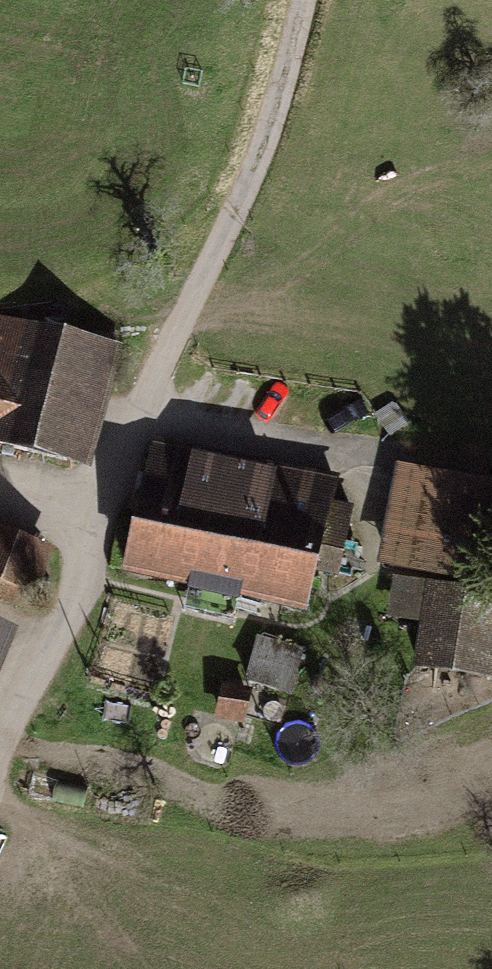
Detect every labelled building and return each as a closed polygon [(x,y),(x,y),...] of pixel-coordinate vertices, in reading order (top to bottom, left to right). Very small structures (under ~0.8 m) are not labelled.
[(94,475),(118,361),(0,337),(0,455),(94,475)] [(156,446),(129,580),(320,618),(347,483),(156,446)] [(402,467),(384,569),(398,571),(390,621),(426,627),(418,671),(491,683),(491,483),(402,467)] [(9,598),(28,546),(0,535),(0,594),(9,598)] [(42,611),(57,554),(29,547),(14,604),(42,611)] [(14,632),(0,626),(0,668),(14,632)]
